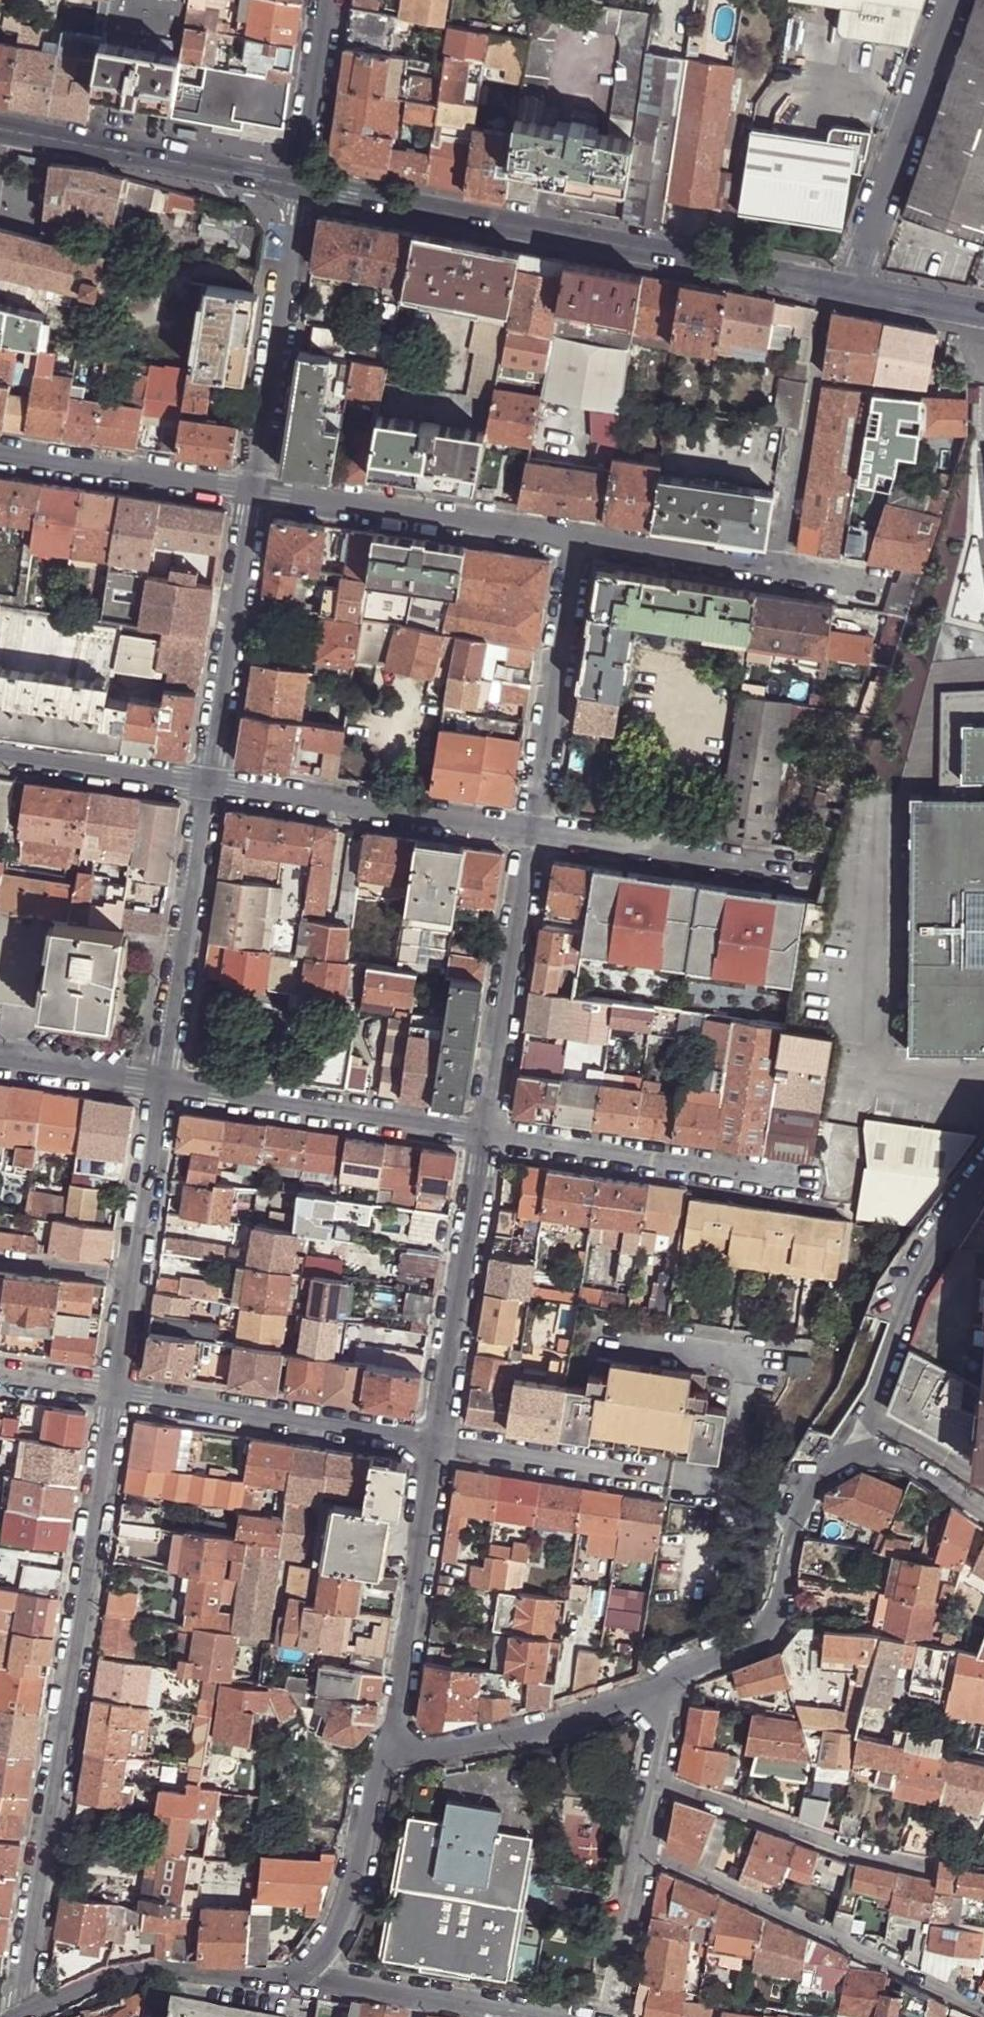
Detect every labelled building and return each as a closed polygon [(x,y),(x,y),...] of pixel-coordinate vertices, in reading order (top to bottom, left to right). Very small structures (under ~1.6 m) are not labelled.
[(190,0),(107,0),(106,7),(100,42),(181,56),(186,27),(190,0)] [(186,27),(208,31),(231,35),(233,26),(219,24),(221,13),(209,11),(210,0),(190,0),(186,27)] [(302,1),(294,0),(231,0),(230,7),(247,9),(249,8),(249,6),(252,6),(247,38),(295,47),(302,1)] [(352,9),(360,10),(361,1),(357,0),(353,0),(352,9)] [(407,19),(410,19),(414,20),(418,0),(417,0),(410,0),(407,19)] [(414,20),(437,24),(444,25),(448,0),(418,0),(414,20)] [(558,0),(535,0),(529,41),(525,68),(520,99),(546,102),(556,40),(564,27),(588,31),(592,5),(558,0)] [(841,8),(839,25),(856,28),(854,38),(909,46),(925,0),(789,0),(841,8)] [(905,214),(983,241),(983,0),(977,0),(905,214)] [(361,1),(360,10),(385,15),(386,6),(361,1)] [(638,121),(648,54),(653,15),(597,6),(594,32),(619,36),(622,48),(611,116),(638,121)] [(352,9),(346,48),(390,56),(391,51),(395,24),(396,17),(385,15),(360,10),(352,9)] [(6,30),(16,32),(19,14),(9,12),(6,30)] [(407,19),(396,17),(395,24),(408,26),(410,19),(407,19)] [(431,57),(430,64),(444,67),(450,26),(444,25),(437,24),(431,57)] [(18,46),(9,106),(48,113),(57,54),(36,50),(36,47),(39,48),(42,30),(21,26),(18,46)] [(450,26),(444,67),(442,77),(460,80),(463,58),(485,61),(490,34),(450,26)] [(208,31),(186,27),(181,56),(180,61),(202,65),(208,31)] [(529,41),(490,34),(485,61),(525,68),(529,41)] [(100,42),(60,36),(57,54),(97,60),(100,42)] [(292,69),(295,47),(247,38),(244,59),(246,61),(249,61),(292,69)] [(97,60),(92,90),(128,97),(133,98),(173,105),(180,61),(181,56),(100,42),(97,60)] [(9,106),(18,46),(0,43),(0,104),(9,106)] [(346,48),(340,87),(394,97),(398,75),(400,58),(395,57),(390,56),(346,48)] [(97,60),(57,54),(48,113),(87,121),(92,90),(97,60)] [(638,121),(628,188),(623,222),(662,229),(666,201),(686,61),(648,54),(638,121)] [(463,58),(460,80),(482,83),(485,61),(463,58)] [(180,61),(173,105),(171,116),(242,131),(244,121),(284,129),(290,80),(246,72),(202,65),(180,61)] [(290,80),(292,69),(249,61),(246,72),(290,80)] [(733,69),(686,61),(666,201),(711,208),(717,172),(733,69)] [(398,75),(394,97),(399,98),(406,100),(438,105),(442,82),(398,75)] [(430,157),(426,185),(466,193),(476,129),(482,83),(460,80),(442,77),(442,82),(438,105),(435,126),(430,157)] [(346,170),(387,178),(391,150),(399,98),(394,97),(340,87),(331,149),(346,170)] [(438,105),(406,100),(404,120),(435,126),(438,105)] [(517,119),(515,136),(510,166),(541,172),(540,176),(597,187),(598,182),(628,188),(638,121),(611,116),(609,129),(607,136),(586,132),(587,122),(586,120),(576,118),(572,120),(571,129),(556,126),(559,110),(543,107),(540,123),(517,119)] [(611,116),(595,113),(592,126),(609,129),(611,116)] [(282,139),(284,129),(244,121),(242,131),(282,139)] [(476,129),(466,193),(506,200),(510,166),(515,136),(476,129)] [(829,142),(754,129),(746,177),(740,213),(842,229),(852,172),(860,173),(863,160),(867,161),(871,133),(842,129),(841,136),(830,134),(829,142)] [(387,178),(426,185),(430,157),(391,150),(387,178)] [(46,204),(45,214),(66,217),(117,222),(122,200),(126,177),(102,171),(92,169),(50,165),(46,193),(46,204)] [(717,172),(711,208),(740,213),(746,177),(717,172)] [(178,191),(126,177),(122,200),(173,209),(178,191)] [(37,203),(46,204),(46,193),(38,192),(37,203)] [(45,214),(42,240),(63,245),(66,217),(45,214)] [(403,284),(412,233),(321,215),(313,267),(355,275),(354,280),(360,281),(361,276),(403,284)] [(42,240),(0,228),(0,272),(52,286),(74,291),(98,296),(103,272),(107,256),(63,245),(42,240)] [(511,308),(522,254),(412,233),(403,284),(402,288),(511,308)] [(542,385),(556,314),(558,306),(566,262),(522,254),(511,308),(498,376),(542,385)] [(636,321),(643,277),(566,262),(558,306),(636,321)] [(74,291),(52,286),(0,272),(0,303),(48,315),(50,302),(70,307),(74,291)] [(129,301),(133,276),(103,272),(98,296),(129,301)] [(673,338),(682,284),(643,277),(636,321),(634,329),(634,331),(673,338)] [(726,292),(682,284),(673,338),(672,345),(717,353),(719,340),(726,292)] [(255,292),(253,292),(252,293),(210,286),(197,373),(213,376),(223,377),(241,380),(255,292)] [(493,401),(498,376),(511,308),(402,288),(399,303),(476,318),(469,350),(477,352),(470,397),(493,401)] [(776,302),(726,292),(719,340),(735,343),(768,349),(773,323),(776,302)] [(800,306),(776,302),(773,323),(795,326),(796,327),(800,306)] [(48,315),(0,303),(0,342),(18,344),(40,348),(42,348),(48,315)] [(556,314),(634,329),(636,321),(558,306),(556,314)] [(820,310),(800,306),(796,327),(795,326),(793,338),(801,340),(797,362),(809,364),(816,327),(818,324),(820,310)] [(332,311),(329,327),(351,331),(358,331),(360,318),(349,316),(350,315),(332,311)] [(877,380),(886,322),(832,312),(822,374),(877,380)] [(621,411),(623,402),(634,331),(634,329),(556,314),(542,385),(540,397),(593,407),(607,409),(621,411)] [(937,332),(886,322),(877,380),(927,387),(937,332)] [(795,326),(773,323),(768,349),(790,353),(793,338),(795,326)] [(311,353),(333,356),(353,360),(357,335),(315,328),(311,353)] [(353,360),(354,360),(387,365),(392,341),(357,335),(353,360)] [(735,343),(719,340),(717,353),(732,356),(735,343)] [(11,383),(18,344),(0,342),(0,382),(11,383)] [(27,432),(64,438),(70,397),(72,387),(73,378),(68,377),(53,374),(57,351),(42,348),(40,348),(32,400),(30,409),(27,432)] [(331,478),(333,470),(342,426),(323,423),(333,356),(311,353),(301,351),(285,453),(301,473),(331,478)] [(105,371),(107,359),(77,354),(75,365),(74,377),(79,378),(103,382),(105,371)] [(323,423),(342,426),(348,394),(354,360),(353,360),(333,356),(323,423)] [(142,413),(151,366),(107,359),(105,371),(130,376),(126,406),(135,407),(134,417),(141,419),(142,413)] [(354,360),(348,394),(381,400),(387,365),(354,360)] [(789,361),(786,378),(786,381),(808,385),(809,364),(797,362),(789,361)] [(183,419),(184,407),(190,372),(151,366),(142,413),(183,419)] [(213,376),(197,373),(190,372),(184,407),(208,411),(213,376)] [(530,446),(540,397),(542,385),(498,376),(493,401),(487,433),(486,438),(530,446)] [(244,394),(246,380),(241,380),(223,377),(221,391),(244,394)] [(780,377),(773,426),(784,427),(802,430),(808,385),(786,381),(786,378),(780,377)] [(4,428),(8,405),(11,383),(0,382),(0,427),(4,428)] [(798,550),(843,557),(856,473),(861,474),(872,392),(823,386),(798,550)] [(70,397),(100,402),(101,392),(77,388),(72,387),(70,397)] [(896,475),(912,480),(918,438),(919,433),(921,433),(922,398),(872,392),(861,474),(893,481),(894,481),(896,475)] [(64,438),(93,442),(100,402),(70,397),(64,438)] [(22,408),(30,409),(32,400),(24,398),(22,408)] [(921,433),(966,432),(967,401),(945,400),(922,398),(921,433)] [(136,448),(141,423),(141,419),(134,417),(106,413),(107,404),(100,402),(93,442),(136,448)] [(106,413),(134,417),(135,407),(126,406),(107,404),(106,413)] [(4,428),(27,432),(30,409),(22,408),(8,405),(4,428)] [(234,463),(239,425),(223,423),(225,414),(208,411),(184,407),(183,419),(181,429),(177,455),(234,463)] [(595,437),(602,438),(607,409),(593,407),(595,437)] [(613,458),(621,411),(607,409),(602,438),(599,456),(613,459),(613,458)] [(181,429),(183,419),(142,413),(141,419),(141,423),(181,429)] [(476,490),(486,438),(487,433),(378,416),(375,430),(374,435),(368,473),(476,490)] [(355,427),(354,431),(374,435),(375,430),(355,427)] [(345,480),(366,484),(368,473),(374,435),(354,431),(345,480)] [(658,475),(659,465),(613,458),(613,459),(611,475),(603,519),(650,527),(658,475)] [(518,506),(603,519),(611,475),(527,462),(518,506)] [(843,557),(871,561),(893,481),(861,474),(856,473),(843,557)] [(710,484),(658,475),(650,527),(751,543),(768,533),(774,493),(723,485),(723,479),(710,477),(710,484)] [(900,566),(923,569),(947,491),(912,480),(896,475),(894,481),(893,481),(871,561),(900,566)] [(42,483),(0,477),(0,520),(36,525),(42,483)] [(82,489),(42,483),(36,525),(32,548),(72,554),(82,489)] [(480,501),(492,502),(494,491),(482,488),(482,493),(480,501)] [(122,495),(82,489),(72,554),(111,560),(122,495)] [(480,501),(482,493),(475,492),(474,500),(480,501)] [(160,502),(122,495),(111,560),(150,566),(154,540),(160,502)] [(181,505),(160,502),(154,540),(175,544),(181,505)] [(225,512),(181,505),(175,544),(219,550),(225,512)] [(275,519),(268,563),(307,570),(319,572),(327,526),(275,519)] [(346,529),(339,528),(335,554),(342,556),(346,529)] [(354,531),(346,529),(342,556),(342,558),(349,559),(354,531)] [(349,559),(346,576),(367,579),(375,534),(354,531),(349,559)] [(375,534),(367,579),(367,581),(412,587),(452,593),(458,594),(465,548),(375,534)] [(549,560),(465,548),(458,594),(458,595),(542,607),(549,560)] [(150,566),(111,560),(102,619),(122,622),(141,625),(148,577),(150,566)] [(307,570),(268,563),(264,593),(293,597),(297,574),(306,576),(307,570)] [(893,613),(907,615),(923,569),(900,566),(885,612),(893,613)] [(170,580),(197,583),(198,571),(172,567),(170,580)] [(597,581),(581,688),(621,694),(623,695),(634,619),(751,637),(758,593),(612,570),(597,581)] [(346,576),(342,575),(340,587),(325,585),(322,606),(300,602),(299,609),(325,612),(361,618),(367,581),(367,579),(346,576)] [(148,577),(141,625),(164,629),(206,636),(210,610),(214,586),(197,583),(170,580),(148,577)] [(412,587),(367,581),(361,618),(384,622),(395,623),(406,625),(412,587)] [(452,593),(412,587),(406,625),(441,633),(452,593)] [(293,597),(264,593),(262,603),(299,609),(300,602),(300,599),(293,597)] [(452,593),(441,633),(456,636),(484,641),(509,644),(536,648),(542,607),(458,595),(458,594),(452,593)] [(758,593),(751,637),(749,643),(749,644),(773,648),(827,656),(831,631),(835,604),(758,593)] [(63,613),(23,606),(0,602),(0,666),(112,683),(115,664),(122,622),(102,619),(63,613)] [(355,659),(361,618),(325,612),(324,621),(322,621),(316,659),(354,666),(355,659)] [(878,665),(891,666),(907,615),(893,613),(882,646),(873,644),(870,663),(878,665)] [(384,622),(361,618),(355,659),(377,662),(384,622)] [(141,625),(122,622),(115,664),(158,670),(158,668),(164,629),(141,625)] [(406,625),(395,623),(386,664),(449,679),(450,673),(456,636),(441,633),(406,625)] [(164,629),(158,668),(171,670),(168,688),(197,693),(206,636),(164,629)] [(874,638),(831,631),(827,656),(870,663),(873,644),(874,638)] [(484,641),(456,636),(450,673),(478,677),(482,655),(484,641)] [(509,644),(484,641),(482,655),(494,656),(507,658),(509,644)] [(533,667),(536,648),(509,644),(507,658),(506,663),(533,667)] [(773,648),(749,644),(747,658),(771,662),(773,648)] [(312,659),(255,650),(253,663),(307,672),(310,672),(312,659)] [(482,655),(478,677),(479,678),(490,679),(494,656),(482,655)] [(354,666),(316,659),(314,673),(346,678),(346,673),(352,674),(354,666)] [(299,720),(307,672),(253,663),(245,712),(299,720)] [(873,682),(885,684),(891,666),(878,665),(873,682)] [(112,683),(0,666),(0,728),(102,744),(110,695),(112,685),(112,683)] [(450,673),(449,679),(445,703),(475,707),(479,678),(478,677),(450,673)] [(530,685),(531,677),(509,674),(507,682),(530,685)] [(527,704),(530,685),(507,682),(504,681),(502,681),(500,699),(527,704)] [(858,712),(874,715),(885,684),(873,682),(869,681),(858,712)] [(118,686),(112,685),(110,695),(116,697),(118,686)] [(131,697),(131,699),(132,699),(125,747),(188,756),(197,693),(168,688),(167,688),(166,698),(158,701),(131,697)] [(581,688),(575,726),(615,733),(621,694),(581,688)] [(940,795),(983,795),(983,777),(960,776),(963,720),(983,721),(983,688),(940,690),(940,795)] [(360,696),(349,694),(347,706),(358,708),(360,696)] [(792,702),(741,694),(724,811),(774,819),(789,718),(792,702)] [(116,697),(110,695),(102,744),(125,747),(132,699),(131,699),(116,697)] [(801,703),(792,702),(789,718),(799,719),(801,703)] [(832,724),(835,708),(801,703),(799,719),(832,724)] [(818,827),(839,830),(858,764),(874,715),(858,712),(835,708),(832,724),(818,827)] [(344,727),(346,711),(334,709),(332,725),(344,727)] [(332,725),(299,720),(245,712),(244,712),(236,763),(293,771),(294,763),(291,763),(296,729),(306,731),(304,740),(341,746),(344,727),(332,725)] [(512,737),(514,723),(489,719),(487,733),(512,737)] [(983,777),(983,721),(963,720),(960,776),(983,777)] [(521,742),(441,730),(437,756),(433,779),(432,792),(512,804),(521,742)] [(335,778),(339,755),(324,752),(320,775),(335,778)] [(433,779),(437,756),(425,754),(421,777),(433,779)] [(361,758),(339,755),(335,778),(357,781),(361,758)] [(584,815),(602,817),(605,797),(610,760),(593,758),(584,815)] [(297,772),(307,773),(309,761),(299,759),(297,772)] [(432,792),(433,779),(421,777),(394,772),(393,786),(432,792)] [(6,838),(9,821),(6,820),(7,810),(10,811),(11,805),(8,805),(9,798),(12,798),(14,781),(0,779),(0,837),(6,838)] [(81,855),(90,792),(28,783),(21,832),(22,851),(22,855),(49,859),(48,867),(66,870),(78,871),(81,855)] [(129,874),(140,799),(90,792),(81,855),(94,857),(94,858),(104,860),(104,858),(124,861),(123,868),(119,868),(117,878),(128,879),(129,874)] [(940,795),(911,794),(910,874),(908,997),(908,1049),(983,1050),(983,795),(940,795)] [(180,805),(140,799),(129,874),(169,879),(180,805)] [(720,835),(723,816),(673,808),(670,828),(720,835)] [(774,819),(724,811),(723,816),(720,835),(770,843),(774,819)] [(249,844),(253,816),(230,812),(225,840),(249,844)] [(280,857),(310,861),(316,825),(253,816),(249,844),(248,852),(280,857)] [(310,861),(304,907),(310,908),(323,910),(336,828),(316,825),(310,861)] [(364,848),(366,832),(348,829),(346,845),(364,848)] [(365,878),(410,884),(417,840),(366,832),(364,848),(359,876),(365,877),(365,878)] [(276,877),(280,857),(248,852),(249,844),(225,840),(220,877),(245,881),(246,876),(246,873),(252,873),(276,877)] [(410,884),(407,908),(457,915),(457,914),(467,847),(417,840),(410,884)] [(505,853),(467,847),(457,914),(479,918),(479,914),(480,905),(496,907),(505,853)] [(49,859),(22,855),(21,863),(48,867),(49,859)] [(291,953),(296,953),(299,942),(302,919),(304,907),(310,861),(280,857),(276,877),(278,877),(276,886),(271,917),(264,916),(259,948),(270,950),(291,953)] [(547,907),(586,913),(594,866),(554,860),(547,907)] [(598,867),(594,866),(586,913),(585,921),(584,932),(581,949),(580,958),(578,965),(575,990),(574,996),(615,1002),(655,1008),(735,1021),(785,1028),(788,1029),(800,955),(804,930),(809,899),(598,867)] [(71,920),(87,923),(94,873),(78,871),(77,877),(76,888),(71,920)] [(71,920),(76,888),(0,877),(0,878),(0,907),(36,913),(36,915),(55,918),(71,920)] [(220,877),(210,941),(231,945),(259,948),(264,916),(268,885),(245,881),(220,877)] [(121,928),(124,908),(127,887),(107,883),(101,925),(121,928)] [(817,900),(809,899),(804,930),(824,933),(828,903),(827,902),(832,885),(822,883),(817,900)] [(268,885),(264,916),(271,917),(276,886),(268,885)] [(494,916),(496,907),(480,905),(479,914),(494,916)] [(55,918),(36,915),(36,913),(0,907),(0,1003),(41,1010),(55,919),(55,918)] [(304,907),(302,919),(308,920),(310,908),(304,907)] [(546,915),(585,921),(586,913),(547,907),(546,915)] [(161,934),(164,914),(124,908),(121,928),(150,932),(161,934)] [(419,972),(447,976),(451,954),(453,941),(457,915),(407,908),(398,969),(419,972)] [(125,929),(55,919),(41,1010),(111,1020),(125,929)] [(311,944),(314,921),(308,920),(302,919),(299,942),(311,944)] [(310,956),(342,961),(348,926),(314,921),(311,944),(310,956)] [(564,947),(581,949),(584,932),(551,927),(544,926),(539,958),(562,962),(564,947)] [(210,941),(204,979),(214,979),(225,979),(231,945),(210,941)] [(453,941),(451,954),(468,957),(470,944),(453,941)] [(265,986),(265,985),(270,950),(259,948),(231,945),(225,979),(225,980),(265,986)] [(285,990),(291,953),(270,950),(265,985),(270,986),(270,987),(285,990)] [(304,991),(310,956),(296,953),(291,953),(285,990),(292,990),(300,992),(300,990),(304,991)] [(453,977),(485,981),(488,960),(468,957),(451,954),(447,976),(453,977)] [(345,998),(345,996),(349,969),(350,962),(346,961),(342,961),(310,956),(304,991),(304,992),(320,994),(345,998)] [(557,993),(562,962),(539,958),(534,990),(557,993)] [(349,969),(367,972),(369,965),(350,962),(349,969)] [(393,1001),(414,1004),(419,972),(398,969),(369,965),(367,972),(364,996),(393,1001)] [(345,996),(364,998),(364,996),(367,972),(349,969),(345,996)] [(468,1088),(485,981),(453,977),(447,1018),(439,1069),(438,1074),(435,1102),(449,1103),(468,1088)] [(306,1083),(348,1089),(356,1035),(310,1027),(303,1008),(304,1002),(318,1004),(320,994),(304,992),(304,991),(300,990),(300,992),(292,990),(290,1003),(301,1034),(311,1036),(308,1066),(306,1083)] [(609,1042),(612,1024),(615,1002),(574,996),(568,995),(557,993),(534,990),(528,1030),(609,1042)] [(391,1011),(393,1001),(364,996),(364,998),(364,1001),(363,1006),(391,1011)] [(652,1030),(655,1008),(615,1002),(612,1024),(652,1030)] [(399,1021),(411,1023),(412,1013),(400,1011),(399,1021)] [(404,1068),(400,1097),(435,1102),(438,1074),(439,1069),(447,1018),(412,1013),(411,1023),(404,1068)] [(381,1094),(400,1097),(404,1068),(411,1023),(399,1021),(391,1019),(383,1066),(385,1066),(381,1094)] [(724,1091),(735,1024),(708,1020),(697,1087),(724,1091)] [(715,1144),(765,1151),(785,1028),(735,1021),(735,1024),(724,1091),(722,1105),(715,1144)] [(765,1151),(811,1158),(813,1159),(820,1119),(823,1098),(833,1035),(788,1029),(785,1028),(765,1151)] [(689,1050),(691,1041),(651,1035),(650,1044),(689,1050)] [(526,1042),(523,1057),(564,1062),(568,1039),(560,1038),(558,1040),(556,1047),(526,1042)] [(562,1079),(562,1077),(563,1068),(564,1062),(523,1057),(521,1073),(561,1079),(562,1079)] [(272,1077),(306,1083),(308,1066),(274,1063),(272,1077)] [(350,1089),(366,1092),(369,1066),(354,1064),(350,1089)] [(562,1077),(602,1083),(603,1078),(603,1075),(563,1068),(562,1077)] [(515,1114),(554,1120),(561,1079),(521,1073),(515,1114)] [(595,1126),(636,1131),(642,1092),(644,1081),(644,1078),(622,1075),(620,1086),(608,1084),(602,1083),(595,1126)] [(554,1120),(595,1126),(602,1083),(562,1077),(562,1079),(561,1079),(554,1120)] [(642,1092),(659,1095),(660,1094),(661,1084),(644,1081),(642,1092)] [(0,1085),(0,1143),(4,1144),(13,1087),(0,1085)] [(681,1099),(722,1105),(724,1091),(697,1087),(683,1085),(683,1087),(681,1099)] [(636,1131),(675,1137),(681,1099),(683,1087),(672,1086),(671,1095),(660,1094),(659,1095),(642,1092),(636,1131)] [(44,1092),(13,1087),(4,1144),(18,1146),(36,1148),(37,1146),(44,1092)] [(84,1098),(44,1092),(37,1146),(77,1152),(84,1098)] [(133,1106),(84,1098),(77,1152),(85,1154),(125,1159),(133,1106)] [(675,1137),(715,1144),(722,1105),(681,1099),(675,1137)] [(193,1163),(191,1183),(213,1187),(215,1181),(216,1171),(219,1153),(223,1120),(183,1114),(178,1148),(196,1151),(193,1163)] [(854,1218),(913,1230),(982,1137),(876,1120),(865,1118),(863,1128),(866,1166),(854,1218)] [(267,1127),(223,1120),(219,1153),(262,1160),(267,1127)] [(308,1133),(267,1127),(262,1160),(284,1164),(303,1167),(308,1133)] [(347,1138),(308,1133),(303,1167),(337,1172),(343,1173),(347,1138)] [(385,1144),(347,1138),(343,1173),(342,1175),(374,1180),(380,1180),(380,1179),(385,1144)] [(424,1150),(385,1144),(380,1179),(380,1180),(378,1188),(392,1190),(391,1206),(413,1210),(415,1210),(416,1204),(417,1195),(419,1189),(419,1185),(424,1150)] [(36,1148),(18,1146),(15,1173),(32,1175),(33,1167),(36,1148)] [(178,1148),(176,1160),(193,1163),(196,1151),(178,1148)] [(425,1190),(451,1194),(458,1155),(424,1150),(419,1185),(419,1189),(425,1190)] [(85,1154),(77,1152),(75,1162),(81,1163),(81,1167),(82,1167),(83,1163),(85,1154)] [(262,1160),(260,1178),(281,1181),(284,1164),(262,1160)] [(81,1163),(75,1162),(74,1172),(82,1173),(82,1167),(81,1167),(81,1163)] [(122,1180),(124,1166),(107,1163),(105,1171),(101,1171),(100,1176),(102,1176),(122,1180)] [(549,1169),(528,1165),(521,1214),(530,1216),(527,1239),(537,1241),(540,1232),(541,1221),(542,1217),(542,1214),(549,1169)] [(599,1176),(549,1169),(542,1214),(583,1220),(592,1222),(599,1176)] [(215,1181),(234,1184),(258,1187),(260,1178),(216,1171),(215,1181)] [(82,1173),(74,1172),(69,1197),(66,1222),(91,1226),(94,1207),(97,1187),(100,1188),(102,1176),(100,1176),(82,1173)] [(648,1184),(599,1176),(592,1222),(606,1223),(642,1229),(648,1184)] [(258,1187),(263,1187),(299,1193),(301,1184),(281,1181),(260,1178),(258,1187)] [(53,1184),(31,1181),(30,1191),(51,1195),(53,1184)] [(181,1197),(179,1215),(186,1216),(191,1183),(173,1181),(170,1196),(181,1197)] [(191,1183),(186,1216),(201,1218),(229,1222),(234,1184),(215,1181),(213,1187),(191,1183)] [(682,1234),(689,1190),(648,1184),(642,1229),(682,1234)] [(30,1191),(26,1215),(47,1218),(51,1195),(30,1191)] [(294,1232),(299,1233),(309,1235),(331,1238),(333,1225),(326,1224),(321,1223),(322,1215),(327,1215),(349,1217),(348,1220),(369,1222),(372,1204),(339,1199),(338,1199),(331,1198),(299,1193),(296,1216),(294,1232)] [(69,1197),(51,1195),(47,1218),(55,1220),(66,1222),(69,1197)] [(821,1269),(820,1278),(836,1281),(844,1221),(689,1197),(682,1247),(697,1249),(696,1259),(727,1264),(729,1254),(744,1257),(759,1259),(758,1269),(790,1274),(791,1264),(807,1267),(821,1269)] [(928,1297),(889,1409),(975,1460),(983,1342),(983,1205),(928,1297)] [(94,1207),(91,1226),(102,1227),(104,1209),(94,1207)] [(497,1223),(495,1235),(511,1237),(517,1210),(499,1208),(497,1223)] [(415,1210),(413,1210),(409,1241),(431,1244),(437,1213),(421,1211),(415,1210)] [(272,1212),(270,1229),(294,1232),(296,1216),(272,1212)] [(167,1213),(166,1222),(200,1227),(201,1218),(186,1216),(179,1215),(167,1213)] [(91,1226),(66,1222),(55,1220),(49,1254),(109,1262),(115,1229),(106,1228),(102,1227),(91,1226)] [(606,1223),(592,1222),(590,1239),(604,1241),(606,1223)] [(640,1238),(642,1229),(606,1223),(604,1241),(603,1246),(638,1250),(639,1244),(640,1238)] [(250,1255),(248,1266),(292,1273),(299,1233),(294,1232),(270,1229),(255,1227),(250,1255)] [(682,1234),(642,1229),(640,1238),(656,1240),(672,1243),(681,1245),(682,1234)] [(13,1249),(15,1235),(0,1233),(0,1248),(13,1249)] [(39,1252),(39,1244),(38,1238),(15,1235),(13,1249),(39,1252)] [(511,1237),(495,1235),(493,1248),(492,1257),(508,1260),(511,1237)] [(343,1266),(344,1266),(369,1270),(372,1252),(373,1245),(334,1239),(332,1254),(344,1256),(344,1261),(343,1266)] [(537,1241),(527,1239),(525,1250),(536,1251),(537,1241)] [(163,1240),(161,1253),(177,1255),(179,1243),(163,1240)] [(179,1243),(177,1255),(238,1265),(248,1266),(250,1255),(194,1248),(194,1245),(179,1243)] [(697,1249),(682,1247),(680,1257),(696,1259),(697,1249)] [(404,1249),(397,1288),(407,1289),(434,1294),(438,1280),(441,1255),(404,1249)] [(584,1275),(587,1253),(580,1252),(576,1275),(584,1275)] [(743,1267),(744,1257),(729,1254),(727,1264),(743,1267)] [(306,1256),(303,1273),(317,1275),(319,1258),(306,1256)] [(508,1260),(492,1257),(486,1292),(516,1297),(528,1298),(534,1263),(508,1260)] [(743,1267),(758,1269),(759,1259),(744,1257),(743,1267)] [(319,1258),(317,1275),(342,1279),(344,1266),(343,1266),(344,1261),(319,1258)] [(548,1265),(534,1263),(528,1298),(543,1300),(544,1287),(548,1265)] [(805,1276),(807,1267),(791,1264),(790,1274),(805,1276)] [(232,1303),(242,1305),(248,1266),(238,1265),(232,1303)] [(248,1266),(242,1305),(287,1312),(289,1301),(299,1303),(302,1287),(291,1285),(291,1279),(302,1281),(303,1275),(292,1273),(248,1266)] [(805,1276),(820,1278),(821,1269),(807,1267),(805,1276)] [(60,1281),(7,1273),(2,1313),(12,1314),(35,1317),(50,1319),(56,1320),(57,1311),(60,1281)] [(298,1313),(336,1319),(339,1319),(344,1280),(342,1279),(317,1275),(303,1273),(303,1275),(302,1281),(302,1287),(299,1303),(298,1313)] [(654,1283),(649,1314),(667,1316),(669,1316),(675,1276),(659,1273),(657,1283),(654,1283)] [(157,1278),(155,1292),(191,1297),(219,1301),(221,1282),(180,1277),(179,1281),(157,1278)] [(339,1319),(341,1320),(347,1321),(352,1281),(344,1280),(339,1319)] [(83,1284),(60,1281),(57,1311),(90,1315),(92,1299),(93,1284),(83,1284)] [(352,1281),(347,1321),(348,1321),(349,1315),(354,1316),(359,1282),(352,1281)] [(580,1293),(544,1287),(543,1300),(578,1306),(580,1293)] [(434,1294),(407,1289),(405,1308),(432,1312),(434,1294)] [(603,1291),(601,1306),(629,1311),(631,1296),(603,1291)] [(155,1292),(153,1310),(188,1314),(191,1297),(155,1292)] [(506,1361),(516,1297),(486,1292),(476,1356),(506,1361)] [(242,1305),(236,1344),(281,1351),(282,1344),(287,1312),(242,1305)] [(405,1308),(403,1318),(430,1323),(432,1312),(405,1308)] [(90,1315),(57,1311),(56,1320),(54,1333),(67,1334),(68,1324),(99,1329),(101,1316),(90,1315)] [(2,1313),(0,1324),(10,1326),(12,1314),(2,1313)] [(292,1353),(329,1358),(336,1319),(298,1313),(295,1329),(306,1331),(304,1347),(293,1345),(292,1353)] [(12,1314),(10,1326),(32,1329),(35,1317),(12,1314)] [(197,1338),(215,1341),(218,1324),(152,1314),(150,1331),(197,1338)] [(348,1321),(351,1321),(364,1324),(365,1318),(354,1316),(349,1315),(348,1321)] [(32,1329),(49,1332),(50,1319),(35,1317),(32,1329)] [(370,1320),(370,1324),(429,1334),(430,1323),(403,1318),(394,1317),(392,1323),(370,1320)] [(54,1333),(56,1320),(50,1319),(49,1332),(47,1346),(53,1347),(54,1333)] [(329,1358),(330,1359),(335,1360),(341,1320),(339,1319),(336,1319),(329,1358)] [(341,1320),(335,1360),(345,1361),(351,1321),(348,1321),(347,1321),(341,1320)] [(144,1371),(191,1379),(195,1352),(197,1338),(150,1331),(144,1371)] [(94,1364),(98,1338),(67,1334),(54,1333),(53,1347),(52,1357),(94,1364)] [(195,1352),(234,1358),(236,1344),(215,1341),(197,1338),(195,1352)] [(975,1460),(983,1461),(983,1342),(975,1460)] [(231,1385),(276,1392),(282,1351),(281,1351),(236,1344),(234,1358),(231,1385)] [(282,1351),(292,1353),(293,1345),(282,1344),(281,1351),(282,1351)] [(368,1364),(422,1373),(425,1355),(384,1349),(384,1353),(356,1349),(353,1362),(368,1364)] [(276,1392),(286,1393),(292,1353),(282,1351),(276,1392)] [(286,1393),(324,1399),(330,1359),(329,1358),(292,1353),(286,1393)] [(511,1361),(506,1361),(476,1356),(471,1388),(498,1392),(501,1375),(508,1376),(511,1361)] [(596,1356),(593,1373),(608,1375),(611,1358),(596,1356)] [(810,1361),(788,1357),(785,1376),(807,1379),(810,1361)] [(558,1436),(717,1460),(725,1409),(705,1405),(707,1391),(703,1391),(689,1388),(692,1371),(611,1358),(608,1375),(593,1373),(588,1372),(585,1388),(566,1385),(566,1386),(558,1436)] [(324,1399),(362,1404),(368,1364),(353,1362),(345,1361),(335,1360),(330,1359),(324,1399)] [(416,1413),(422,1373),(368,1364),(362,1404),(416,1413)] [(689,1388),(703,1391),(705,1373),(692,1371),(689,1388)] [(566,1386),(515,1379),(513,1395),(508,1428),(558,1436),(566,1386)] [(513,1395),(498,1392),(471,1388),(466,1422),(508,1428),(513,1395)] [(87,1412),(53,1407),(49,1430),(45,1429),(44,1435),(25,1432),(24,1439),(82,1447),(87,1412)] [(15,1437),(17,1438),(20,1419),(0,1416),(0,1435),(15,1437)] [(136,1421),(129,1465),(174,1471),(181,1427),(136,1421)] [(181,1427),(174,1471),(185,1473),(186,1466),(190,1466),(194,1429),(181,1427)] [(13,1450),(15,1437),(0,1435),(0,1448),(13,1450)] [(24,1439),(22,1438),(19,1455),(26,1456),(24,1474),(77,1482),(82,1447),(24,1439)] [(252,1438),(246,1478),(258,1480),(284,1484),(289,1485),(295,1445),(252,1438)] [(330,1450),(295,1445),(289,1485),(288,1494),(309,1498),(322,1500),(324,1491),(330,1450)] [(372,1457),(330,1450),(324,1491),(366,1498),(372,1457)] [(26,1456),(19,1455),(16,1473),(24,1474),(26,1456)] [(391,1459),(372,1457),(366,1498),(365,1506),(390,1511),(400,1513),(406,1480),(406,1462),(391,1459)] [(129,1465),(125,1490),(241,1508),(244,1488),(245,1482),(226,1479),(209,1477),(191,1474),(185,1473),(174,1471),(129,1465)] [(211,1469),(209,1477),(226,1479),(227,1471),(211,1469)] [(464,1512),(495,1517),(499,1477),(455,1470),(450,1511),(464,1512)] [(2,1506),(7,1506),(71,1516),(77,1482),(24,1474),(16,1473),(7,1471),(2,1506)] [(863,1473),(828,1493),(825,1507),(846,1516),(878,1530),(876,1533),(871,1552),(880,1553),(884,1543),(888,1534),(886,1533),(903,1491),(863,1473)] [(495,1517),(534,1523),(539,1483),(499,1477),(495,1517)] [(246,1478),(245,1482),(244,1488),(257,1489),(258,1480),(246,1478)] [(578,1530),(583,1490),(539,1483),(534,1523),(573,1529),(578,1530)] [(288,1494),(289,1485),(284,1484),(279,1512),(285,1513),(287,1504),(288,1494)] [(241,1508),(241,1513),(259,1516),(262,1490),(257,1489),(244,1488),(241,1508)] [(617,1544),(623,1496),(583,1490),(578,1530),(588,1531),(585,1552),(614,1557),(616,1546),(617,1544)] [(324,1491),(322,1500),(365,1506),(366,1498),(324,1491)] [(663,1502),(623,1496),(617,1544),(622,1545),(623,1540),(621,1539),(622,1537),(658,1542),(663,1502)] [(365,1506),(322,1500),(318,1526),(316,1542),(313,1564),(324,1566),(362,1572),(367,1572),(373,1574),(381,1575),(390,1511),(365,1506)] [(123,1504),(121,1519),(155,1525),(157,1510),(123,1504)] [(284,1520),(280,1545),(282,1545),(280,1557),(300,1559),(307,1508),(287,1504),(285,1513),(284,1520)] [(71,1516),(7,1506),(4,1535),(67,1545),(71,1516)] [(975,1525),(953,1508),(936,1565),(940,1566),(962,1570),(973,1531),(975,1525)] [(456,1563),(464,1512),(450,1511),(442,1561),(456,1563)] [(241,1513),(237,1538),(248,1540),(280,1545),(284,1520),(259,1516),(241,1513)] [(878,1530),(846,1516),(843,1525),(861,1533),(856,1549),(871,1552),(876,1533),(878,1530)] [(121,1519),(118,1536),(158,1542),(161,1526),(155,1525),(121,1519)] [(902,1524),(893,1521),(888,1532),(898,1536),(902,1524)] [(316,1542),(318,1526),(311,1525),(308,1541),(309,1542),(316,1542)] [(176,1528),(170,1570),(181,1571),(187,1530),(176,1528)] [(181,1571),(192,1572),(223,1577),(227,1555),(229,1537),(187,1530),(181,1571)] [(229,1537),(227,1555),(245,1558),(246,1551),(248,1540),(237,1538),(229,1537)] [(622,1545),(617,1544),(616,1546),(630,1547),(628,1560),(654,1564),(658,1542),(622,1537),(621,1539),(623,1540),(622,1545)] [(827,1544),(805,1539),(799,1573),(822,1577),(827,1544)] [(280,1545),(248,1540),(246,1551),(280,1557),(282,1545),(280,1545)] [(313,1564),(316,1542),(309,1542),(305,1569),(306,1569),(312,1570),(313,1564)] [(906,1548),(884,1543),(880,1553),(894,1556),(904,1559),(906,1548)] [(836,1545),(827,1544),(822,1577),(830,1578),(836,1545)] [(973,1571),(983,1577),(983,1544),(973,1571)] [(515,1560),(525,1561),(528,1562),(530,1548),(516,1546),(516,1551),(515,1560)] [(628,1560),(630,1547),(616,1546),(614,1557),(611,1581),(625,1583),(628,1560)] [(488,1556),(509,1560),(515,1560),(516,1551),(490,1547),(488,1556)] [(917,1550),(906,1548),(904,1559),(925,1562),(927,1549),(917,1547),(917,1550)] [(236,1617),(233,1634),(237,1635),(266,1639),(268,1639),(280,1557),(246,1551),(245,1558),(241,1580),(239,1600),(236,1617)] [(65,1562),(66,1555),(56,1554),(55,1560),(65,1562)] [(227,1555),(223,1577),(241,1580),(245,1558),(227,1555)] [(483,1590),(500,1592),(504,1593),(509,1560),(488,1556),(487,1556),(486,1567),(483,1590)] [(904,1559),(894,1556),(886,1595),(892,1596),(896,1597),(904,1559)] [(142,1558),(141,1565),(165,1568),(166,1561),(142,1558)] [(940,1566),(936,1565),(925,1562),(904,1559),(896,1597),(933,1605),(940,1566)] [(509,1560),(504,1593),(519,1594),(525,1561),(515,1560),(509,1560)] [(59,1597),(63,1570),(10,1562),(5,1589),(59,1597)] [(362,1572),(324,1566),(318,1605),(347,1610),(355,1611),(361,1578),(362,1572)] [(475,1566),(472,1588),(483,1590),(486,1567),(475,1566)] [(181,1571),(170,1570),(168,1583),(190,1586),(192,1572),(181,1571)] [(184,1626),(186,1627),(215,1631),(218,1614),(220,1596),(223,1577),(192,1572),(190,1586),(184,1626)] [(396,1592),(398,1577),(381,1575),(373,1574),(371,1588),(396,1592)] [(440,1574),(439,1584),(452,1586),(453,1576),(440,1574)] [(241,1580),(223,1577),(220,1596),(239,1600),(241,1580)] [(309,1592),(310,1582),(304,1581),(296,1580),(295,1590),(309,1592)] [(439,1584),(436,1601),(457,1604),(460,1586),(452,1586),(439,1584)] [(570,1584),(568,1600),(586,1602),(588,1586),(570,1584)] [(950,1609),(956,1589),(943,1586),(938,1606),(939,1606),(950,1609)] [(0,1588),(0,1605),(16,1607),(14,1630),(16,1631),(53,1636),(59,1597),(5,1589),(0,1588)] [(110,1589),(106,1614),(134,1619),(137,1594),(110,1589)] [(500,1592),(494,1632),(550,1639),(556,1599),(519,1594),(504,1593),(500,1592)] [(892,1596),(886,1595),(880,1594),(875,1624),(873,1634),(879,1635),(881,1638),(884,1638),(892,1596)] [(936,1606),(933,1605),(896,1597),(892,1596),(884,1638),(906,1643),(928,1647),(936,1606)] [(307,1604),(307,1601),(291,1598),(283,1641),(300,1644),(307,1604)] [(347,1610),(318,1605),(307,1604),(300,1644),(312,1645),(341,1650),(347,1610)] [(0,1605),(0,1628),(14,1630),(16,1607),(0,1605)] [(945,1628),(950,1609),(939,1606),(936,1626),(945,1628)] [(392,1617),(355,1611),(354,1617),(382,1620),(381,1627),(375,1626),(373,1639),(357,1637),(355,1652),(386,1657),(392,1617)] [(106,1614),(100,1659),(133,1664),(140,1620),(134,1619),(106,1614)] [(218,1614),(215,1631),(233,1634),(236,1617),(218,1614)] [(644,1631),(646,1621),(622,1618),(620,1627),(644,1631)] [(873,1634),(875,1624),(860,1622),(859,1633),(873,1634)] [(182,1659),(180,1672),(205,1675),(217,1677),(230,1679),(237,1635),(233,1634),(215,1631),(186,1627),(185,1632),(196,1633),(192,1661),(182,1659)] [(610,1684),(638,1674),(640,1658),(644,1631),(620,1627),(610,1684)] [(10,1670),(16,1631),(14,1630),(0,1628),(0,1669),(10,1670)] [(860,1716),(881,1638),(879,1635),(873,1634),(859,1633),(825,1628),(821,1670),(848,1674),(854,1683),(846,1714),(860,1716)] [(47,1675),(53,1636),(16,1631),(10,1670),(47,1675)] [(494,1632),(488,1672),(531,1677),(544,1679),(548,1654),(550,1639),(494,1632)] [(814,1640),(794,1638),(782,1655),(781,1655),(789,1684),(810,1678),(814,1640)] [(906,1643),(884,1638),(881,1638),(860,1716),(855,1735),(858,1736),(880,1740),(884,1725),(896,1727),(898,1717),(887,1714),(895,1683),(899,1666),(906,1643)] [(550,1639),(548,1654),(559,1656),(561,1641),(550,1639)] [(959,1653),(928,1647),(906,1643),(899,1666),(914,1669),(911,1683),(942,1689),(949,1657),(958,1659),(959,1653)] [(429,1647),(427,1663),(457,1667),(459,1651),(429,1647)] [(384,1673),(386,1657),(355,1652),(353,1668),(384,1673)] [(959,1653),(958,1659),(945,1719),(982,1726),(983,1718),(983,1658),(978,1656),(972,1655),(959,1653)] [(574,1693),(596,1689),(600,1658),(578,1654),(574,1693)] [(789,1684),(781,1655),(736,1672),(742,1694),(789,1687),(789,1684)] [(100,1659),(94,1699),(150,1708),(150,1702),(145,1701),(150,1667),(133,1664),(100,1659)] [(427,1728),(479,1719),(479,1698),(481,1670),(457,1667),(427,1663),(418,1720),(427,1728)] [(318,1693),(337,1696),(342,1667),(323,1664),(318,1693)] [(379,1702),(384,1673),(353,1668),(342,1667),(337,1696),(379,1702)] [(47,1675),(10,1670),(0,1669),(0,1709),(41,1715),(47,1675)] [(509,1707),(528,1703),(531,1677),(488,1672),(481,1670),(479,1698),(508,1697),(509,1707)] [(217,1677),(205,1675),(203,1689),(215,1691),(217,1677)] [(527,1710),(552,1705),(555,1680),(544,1679),(531,1677),(528,1703),(527,1710)] [(907,1686),(895,1683),(887,1714),(898,1717),(907,1686)] [(942,1689),(911,1683),(908,1698),(939,1705),(942,1689)] [(222,1685),(213,1741),(247,1747),(253,1710),(263,1713),(267,1692),(222,1685)] [(315,1705),(318,1693),(287,1688),(286,1689),(297,1704),(315,1705)] [(332,1710),(337,1696),(318,1693),(315,1705),(332,1710)] [(376,1721),(379,1702),(337,1696),(332,1710),(325,1735),(343,1741),(356,1742),(376,1721)] [(479,1719),(509,1714),(509,1707),(508,1697),(479,1698),(479,1719)] [(94,1699),(86,1748),(125,1754),(132,1712),(149,1715),(150,1708),(94,1699)] [(197,1715),(198,1715),(211,1717),(213,1702),(200,1699),(197,1715)] [(855,1735),(860,1716),(846,1714),(795,1705),(800,1723),(801,1726),(855,1735)] [(710,1749),(717,1710),(692,1706),(680,1777),(721,1791),(726,1757),(727,1753),(710,1749)] [(0,1709),(0,1750),(33,1755),(41,1715),(0,1709)] [(132,1712),(125,1754),(127,1755),(143,1757),(149,1715),(132,1712)] [(198,1715),(190,1765),(203,1766),(211,1717),(198,1715)] [(809,1761),(801,1726),(800,1723),(752,1715),(746,1751),(759,1753),(752,1774),(805,1784),(809,1761)] [(892,1743),(896,1727),(884,1725),(880,1740),(892,1743)] [(858,1736),(855,1735),(801,1726),(809,1761),(818,1763),(816,1775),(849,1782),(850,1776),(853,1760),(858,1736)] [(905,1746),(944,1754),(947,1738),(896,1727),(892,1743),(905,1746)] [(880,1740),(858,1736),(853,1760),(859,1761),(881,1766),(900,1770),(905,1746),(892,1743),(880,1740)] [(942,1802),(951,1756),(944,1754),(905,1746),(900,1770),(897,1791),(895,1798),(940,1807),(942,1802)] [(86,1748),(79,1797),(119,1804),(122,1784),(125,1765),(127,1755),(125,1754),(86,1748)] [(0,1750),(0,1791),(27,1795),(33,1755),(0,1750)] [(143,1757),(127,1755),(125,1765),(150,1768),(151,1758),(143,1757)] [(951,1756),(942,1802),(981,1814),(983,1816),(983,1763),(951,1756)] [(721,1791),(731,1795),(736,1759),(726,1757),(721,1791)] [(859,1761),(853,1760),(850,1776),(878,1782),(881,1766),(859,1761)] [(190,1765),(183,1764),(180,1783),(190,1785),(189,1790),(199,1792),(203,1766),(190,1765)] [(897,1791),(900,1770),(881,1766),(878,1782),(877,1787),(897,1791)] [(119,1804),(130,1806),(133,1806),(136,1786),(122,1784),(119,1804)] [(158,1810),(188,1815),(192,1795),(161,1790),(158,1810)] [(27,1795),(0,1791),(0,1833),(22,1836),(27,1795)] [(79,1797),(75,1815),(127,1823),(130,1806),(119,1804),(79,1797)] [(507,1979),(532,1835),(498,1829),(502,1806),(448,1797),(443,1820),(410,1815),(384,1957),(507,1979)] [(673,1816),(709,1833),(716,1816),(675,1801),(673,1816)] [(799,1819),(821,1826),(827,1808),(802,1803),(799,1819)] [(195,1816),(209,1818),(211,1818),(212,1808),(197,1806),(195,1816)] [(158,1810),(155,1829),(151,1850),(160,1851),(183,1854),(188,1815),(158,1810)] [(667,1845),(698,1860),(709,1833),(673,1816),(667,1845)] [(698,1860),(740,1879),(744,1869),(758,1830),(716,1816),(709,1833),(698,1860)] [(907,1852),(930,1857),(936,1831),(912,1826),(907,1852)] [(140,1827),(137,1847),(150,1850),(151,1850),(155,1829),(140,1827)] [(758,1830),(744,1869),(782,1881),(786,1870),(795,1843),(758,1830)] [(0,1840),(0,1872),(16,1874),(21,1843),(0,1840)] [(816,1851),(795,1843),(786,1870),(806,1877),(816,1851)] [(151,1850),(150,1850),(142,1895),(153,1897),(160,1851),(151,1850)] [(183,1854),(160,1851),(153,1897),(142,1895),(142,1898),(135,1897),(133,1907),(181,1914),(183,1902),(190,1855),(183,1854)] [(333,1873),(336,1853),(322,1851),(322,1861),(262,1855),(259,1895),(254,1894),(252,1910),(248,1962),(268,1962),(272,1896),(307,1899),(321,1901),(324,1901),(331,1882),(333,1873)] [(940,1859),(936,1884),(935,1888),(938,1888),(955,1890),(958,1869),(960,1869),(961,1863),(940,1859)] [(850,1863),(844,1860),(841,1869),(847,1871),(850,1863)] [(841,1895),(834,1923),(849,1930),(860,1887),(854,1886),(858,1865),(850,1863),(847,1871),(841,1895)] [(897,1874),(858,1865),(854,1886),(860,1887),(880,1891),(893,1894),(897,1874)] [(847,1871),(841,1869),(838,1868),(829,1892),(841,1895),(847,1871)] [(744,1869),(740,1879),(777,1896),(782,1881),(744,1869)] [(960,1869),(958,1869),(955,1890),(966,1891),(983,1894),(983,1873),(960,1869)] [(662,1870),(654,1917),(669,1919),(677,1877),(662,1870)] [(16,1874),(0,1872),(0,1912),(10,1914),(16,1874)] [(935,1884),(897,1874),(893,1894),(892,1901),(891,1909),(929,1916),(930,1914),(933,1893),(934,1888),(935,1884)] [(713,1929),(719,1896),(677,1877),(669,1919),(654,1917),(652,1929),(691,1936),(693,1921),(713,1929)] [(245,1909),(252,1910),(254,1894),(254,1883),(247,1882),(245,1909)] [(892,1901),(893,1894),(880,1891),(878,1898),(892,1901)] [(966,1891),(968,1903),(983,1905),(983,1894),(966,1891)] [(938,1894),(933,1893),(930,1914),(947,1918),(950,1896),(938,1894)] [(109,1903),(63,1896),(57,1934),(81,1937),(102,1940),(103,1940),(103,1937),(109,1903)] [(757,1954),(764,1918),(719,1896),(713,1929),(711,1939),(710,1945),(722,1947),(744,1951),(757,1954)] [(950,1896),(947,1918),(957,1920),(960,1897),(950,1896)] [(320,1914),(324,1901),(321,1901),(307,1899),(306,1912),(320,1914)] [(196,1904),(183,1902),(181,1914),(194,1917),(196,1904)] [(118,1905),(109,1903),(103,1937),(113,1938),(118,1905)] [(191,1933),(194,1917),(181,1914),(133,1907),(118,1905),(113,1938),(123,1940),(126,1922),(142,1923),(140,1935),(148,1940),(158,1942),(157,1959),(188,1962),(191,1933)] [(201,1961),(248,1962),(252,1910),(245,1909),(204,1906),(201,1961)] [(929,1916),(891,1909),(889,1918),(916,1923),(927,1925),(929,1916)] [(10,1914),(0,1912),(0,1948),(5,1949),(10,1914)] [(800,1974),(808,1939),(764,1918),(757,1954),(754,1965),(777,1969),(800,1974)] [(693,1921),(691,1936),(705,1938),(711,1939),(713,1929),(693,1921)] [(934,1921),(930,1944),(959,1949),(980,1952),(982,1930),(934,1921)] [(303,1944),(311,1930),(300,1923),(284,1946),(287,1948),(284,1952),(290,1956),(295,1952),(303,1944)] [(927,1925),(916,1923),(912,1946),(923,1948),(924,1943),(927,1925)] [(643,1978),(682,1985),(691,1936),(652,1929),(650,1937),(643,1978)] [(81,1937),(80,1950),(100,1953),(102,1940),(81,1937)] [(799,1979),(843,1988),(847,1968),(849,1958),(808,1939),(800,1974),(799,1979)] [(930,1944),(924,1943),(923,1948),(921,1964),(948,1977),(959,1949),(930,1944)] [(906,1945),(904,1956),(921,1964),(923,1948),(912,1946),(906,1945)] [(742,1962),(744,1951),(722,1947),(720,1959),(742,1962)] [(109,1966),(121,1964),(120,1958),(108,1959),(109,1966)] [(889,2016),(897,2016),(901,1995),(900,1995),(887,1992),(882,1991),(885,1975),(853,1969),(855,1961),(849,1958),(847,1968),(843,1988),(840,2000),(839,2007),(889,2016)] [(799,1982),(799,1979),(800,1974),(777,1969),(776,1976),(799,1982)] [(889,1977),(885,1975),(882,1991),(887,1992),(900,1995),(901,1989),(888,1986),(889,1977)] [(797,1990),(840,2000),(843,1988),(799,1979),(799,1982),(797,1990)] [(638,2004),(646,2006),(650,1984),(642,1983),(638,2004)] [(684,2001),(686,1991),(650,1984),(646,2006),(645,2016),(682,2016),(684,2001)] [(929,1997),(903,1984),(901,1989),(900,1995),(901,1995),(897,2016),(925,2016),(929,1997)] [(686,1991),(684,2001),(693,2002),(694,1991),(686,1990),(686,1991)] [(716,2007),(724,2008),(726,1997),(718,1996),(716,2007)] [(732,2009),(734,1999),(726,1997),(724,2008),(732,2009)] [(947,2005),(929,1997),(925,2016),(945,2016),(947,2005)] [(141,2000),(89,2016),(147,2016),(141,2000)] [(724,2008),(716,2007),(693,2002),(684,2001),(682,2016),(722,2016),(724,2008)] [(793,2010),(804,2012),(806,2012),(807,2003),(795,2001),(793,2010)] [(763,2016),(765,2005),(758,2003),(756,2014),(763,2016)] [(810,2013),(821,2015),(823,2006),(807,2003),(806,2012),(810,2013)] [(771,2016),(773,2006),(765,2005),(763,2016),(771,2016)] [(971,2016),(952,2007),(950,2015),(957,2016),(972,2016),(971,2016)] [(763,2016),(756,2014),(732,2009),(724,2008),(722,2016),(763,2016)]
